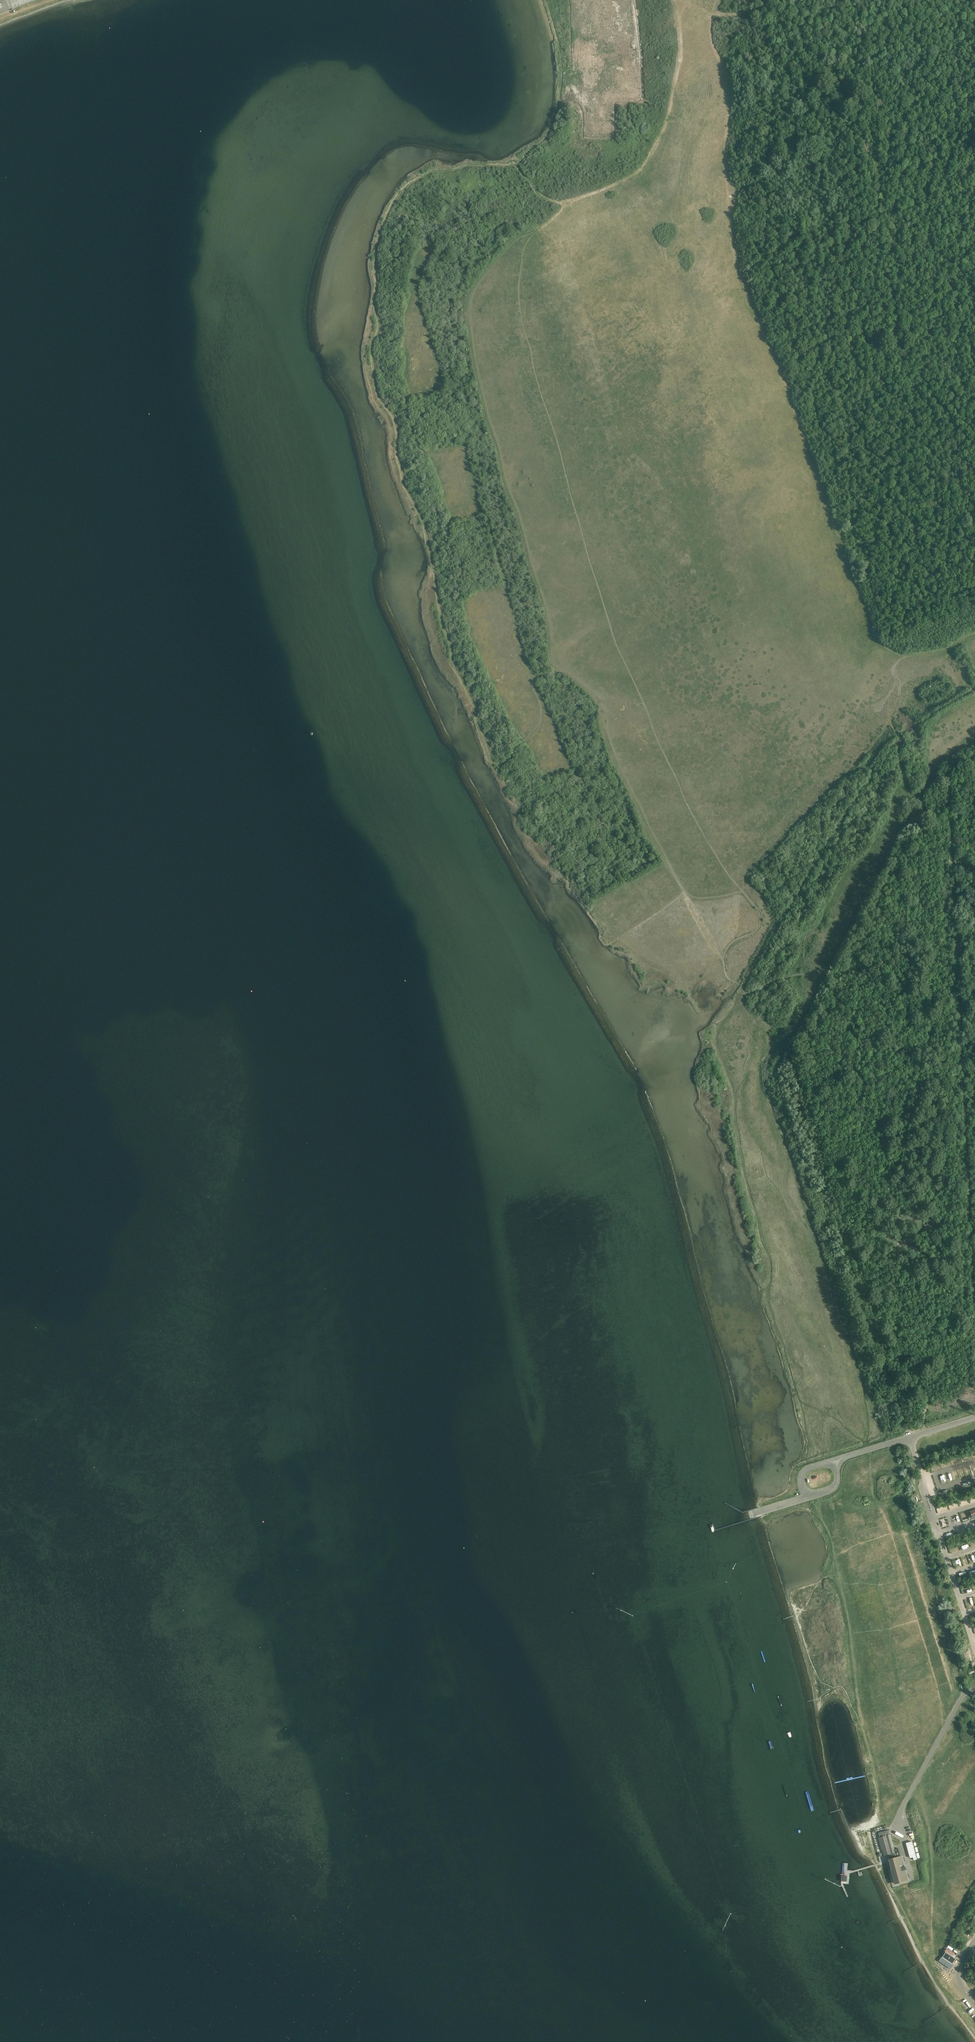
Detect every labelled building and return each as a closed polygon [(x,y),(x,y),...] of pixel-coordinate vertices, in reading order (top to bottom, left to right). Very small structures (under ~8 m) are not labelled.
[(969,1516),(974,1514),(974,1505),(967,1508),(969,1516)] [(891,1853),(892,1853),(895,1852),(890,1835),(886,1836),(880,1837),(884,1855),(891,1854),(891,1853)] [(912,1841),(906,1843),(910,1858),(913,1857),(913,1860),(917,1859),(912,1841)] [(899,1848),(894,1849),(895,1852),(892,1853),(894,1858),(889,1859),(891,1869),(890,1869),(892,1875),(893,1874),(895,1884),(908,1881),(907,1878),(906,1875),(905,1870),(904,1867),(905,1867),(904,1866),(903,1861),(902,1858),(901,1856),(899,1848)] [(941,1957),(938,1961),(950,1969),(952,1965),(951,1964),(952,1963),(955,1959),(954,1958),(956,1955),(946,1949),(944,1952),(946,1953),(943,1956),(942,1958),(941,1957)]
